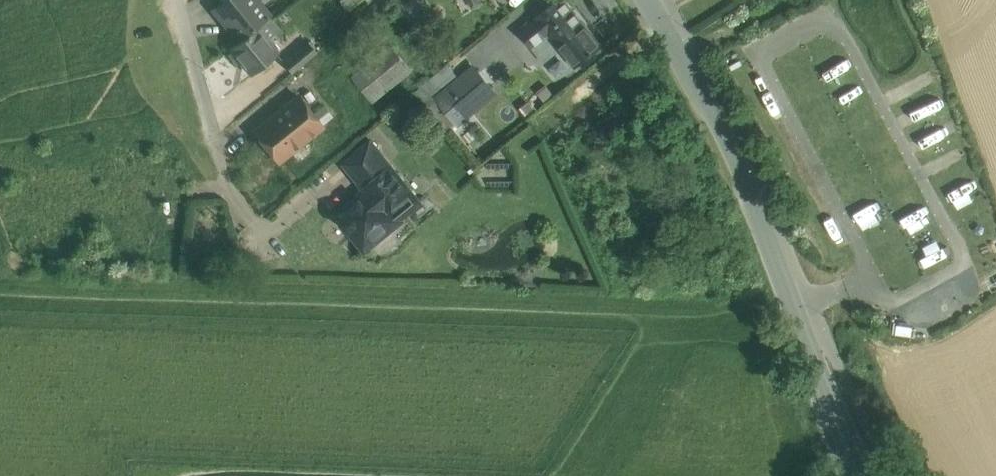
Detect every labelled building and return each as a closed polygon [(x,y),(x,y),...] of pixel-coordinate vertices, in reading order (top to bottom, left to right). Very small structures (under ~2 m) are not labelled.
[(256,0),(224,0),(214,8),(239,40),(256,27),(269,16),(256,0)] [(535,17),(537,18),(520,32),(543,60),(586,25),(566,0),(556,0),(535,17)] [(239,40),(230,48),(251,74),(277,53),(256,27),(239,40)] [(308,43),(283,64),(291,73),(317,53),(308,43)] [(391,46),(353,78),(372,102),(411,70),(391,46)] [(475,68),(436,101),(455,124),(494,91),(475,68)] [(298,96),(281,110),(280,108),(268,117),(270,119),(258,129),(281,157),(289,151),(291,153),(304,143),(302,140),(321,125),(298,96)] [(370,142),(344,163),(363,186),(388,164),(370,142)] [(388,164),(363,186),(365,188),(358,194),(357,195),(357,196),(357,198),(358,200),(339,216),(339,223),(343,229),(351,229),(365,247),(368,245),(373,244),(377,241),(381,237),(384,232),(391,226),(393,224),(394,221),(394,219),(394,216),(392,215),(401,208),(406,214),(421,202),(389,163),(388,164)] [(927,322),(911,320),(909,334),(925,337),(927,322)]
